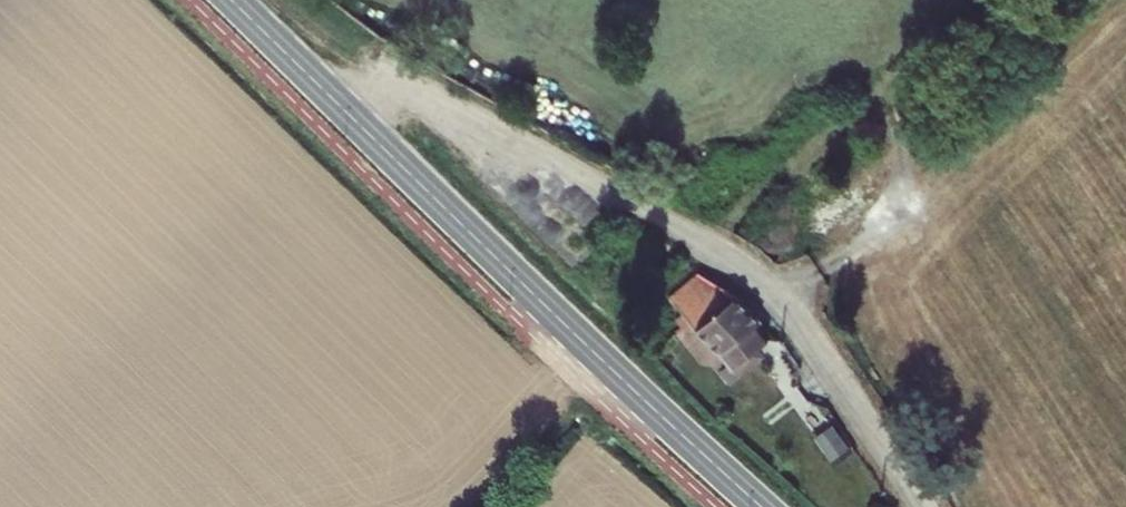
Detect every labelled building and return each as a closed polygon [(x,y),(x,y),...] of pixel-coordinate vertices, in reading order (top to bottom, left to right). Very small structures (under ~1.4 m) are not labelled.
[(715,287),(699,278),(671,302),(685,318),(707,298),(715,287)] [(707,298),(685,318),(725,366),(719,372),(729,383),(750,365),(752,341),(760,334),(754,326),(758,323),(735,297),(715,287),(707,298)] [(752,341),(750,365),(758,359),(752,352),(765,341),(760,334),(752,341)]
